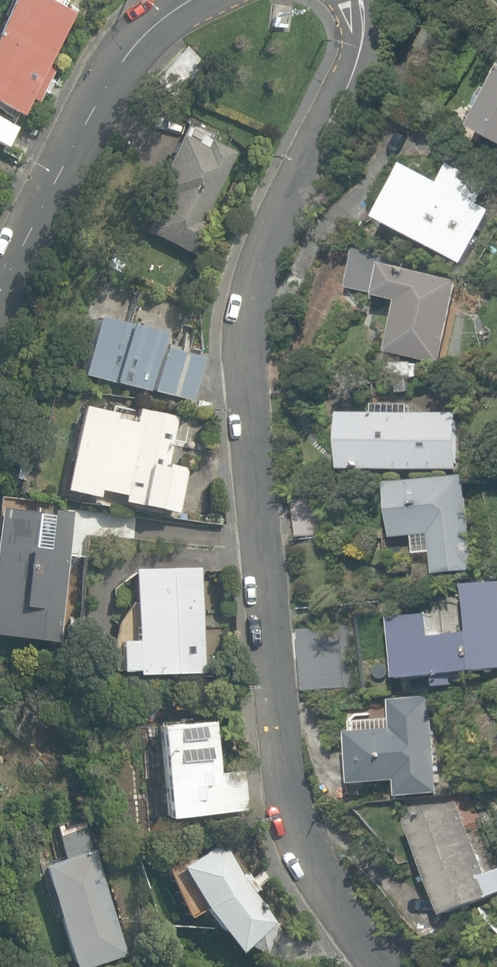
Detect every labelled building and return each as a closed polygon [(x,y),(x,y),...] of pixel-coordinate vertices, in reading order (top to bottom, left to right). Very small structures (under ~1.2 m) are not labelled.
[(19,116),(28,97),(38,102),(54,68),(45,64),(70,13),(43,0),(6,0),(5,2),(0,13),(0,107),(3,108),(7,110),(19,116)] [(151,80),(170,99),(203,66),(184,47),(151,80)] [(496,142),(496,82),(491,93),(485,90),(476,108),(482,111),(472,130),(496,142)] [(3,147),(5,143),(7,141),(14,128),(7,124),(4,123),(0,121),(0,145),(3,147)] [(194,256),(210,225),(200,220),(233,153),(211,143),(214,137),(185,123),(152,192),(162,197),(145,232),(194,256)] [(378,220),(462,265),(491,213),(479,206),(490,186),(452,165),(447,174),(433,166),(427,178),(407,167),(378,220)] [(386,353),(439,365),(458,282),(389,266),(391,257),(353,248),(344,287),(376,295),(375,297),(398,302),(386,353)] [(163,333),(95,317),(81,376),(192,402),(203,356),(160,346),(163,333)] [(385,379),(419,377),(418,361),(384,363),(385,379)] [(122,502),(173,512),(178,487),(183,467),(166,464),(176,417),(137,408),(132,432),(112,427),(115,413),(81,405),(64,487),(64,490),(97,497),(99,486),(100,481),(125,486),(122,502)] [(345,415),(345,470),(458,469),(458,414),(345,415)] [(13,476),(22,477),(25,463),(15,462),(13,476)] [(431,534),(436,575),(475,571),(466,487),(465,475),(388,484),(388,487),(394,538),(431,534)] [(295,499),(298,536),(338,532),(334,495),(295,499)] [(56,643),(72,516),(0,506),(0,636),(56,643)] [(133,672),(200,672),(199,568),(132,568),(132,639),(116,639),(116,668),(133,668),(133,672)] [(437,686),(454,685),(453,673),(496,668),(496,583),(464,586),(469,633),(432,637),(430,613),(391,617),(398,680),(436,676),(437,686)] [(77,640),(78,621),(68,620),(67,639),(77,640)] [(300,630),(305,691),(343,688),(338,627),(300,630)] [(398,781),(399,797),(438,793),(430,695),(389,699),(392,729),(349,733),(354,785),(398,781)] [(156,726),(164,817),(244,810),(241,770),(215,773),(210,721),(156,726)] [(447,915),(496,895),(496,873),(489,876),(459,802),(410,823),(447,915)] [(202,908),(235,950),(271,920),(248,891),(255,888),(244,873),(237,877),(216,840),(207,846),(202,839),(194,844),(197,851),(166,868),(186,917),(202,908)] [(69,966),(84,966),(124,955),(93,848),(40,864),(69,966)]
